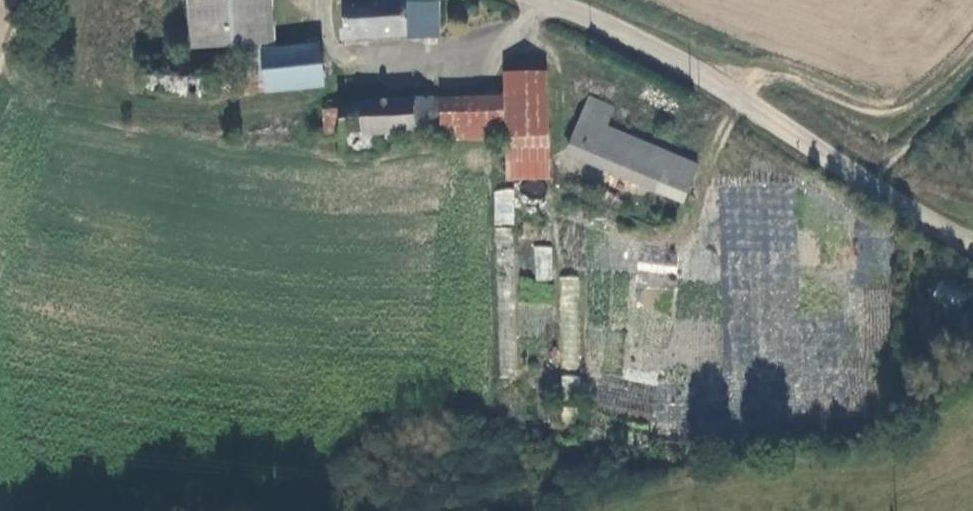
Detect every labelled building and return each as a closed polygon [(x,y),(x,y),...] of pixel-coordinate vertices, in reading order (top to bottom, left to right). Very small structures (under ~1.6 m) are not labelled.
[(253,62),(266,59),(284,58),(279,0),(193,0),(198,59),(252,54),(253,62)] [(413,6),(352,11),(356,48),(436,42),(434,21),(414,23),(413,6)] [(332,94),(329,54),(284,58),(266,59),(253,62),(256,100),(332,94)] [(548,79),(507,82),(514,190),(556,187),(548,79)] [(446,110),(447,139),(449,151),(507,147),(507,104),(446,110)] [(598,164),(600,161),(612,131),(619,115),(593,104),(572,153),(598,164)] [(446,110),(421,112),(423,141),(447,139),(446,110)] [(346,123),(347,138),(348,146),(382,144),(423,141),(421,112),(346,116),(346,123)] [(329,124),(330,139),(347,138),(346,123),(329,124)] [(704,170),(612,131),(600,161),(692,199),(704,170)] [(383,163),(382,144),(348,146),(349,166),(383,163)] [(497,248),(513,245),(509,227),(493,230),(497,248)] [(534,245),(533,280),(551,281),(552,246),(534,245)] [(575,368),(582,277),(564,276),(557,367),(575,368)]
